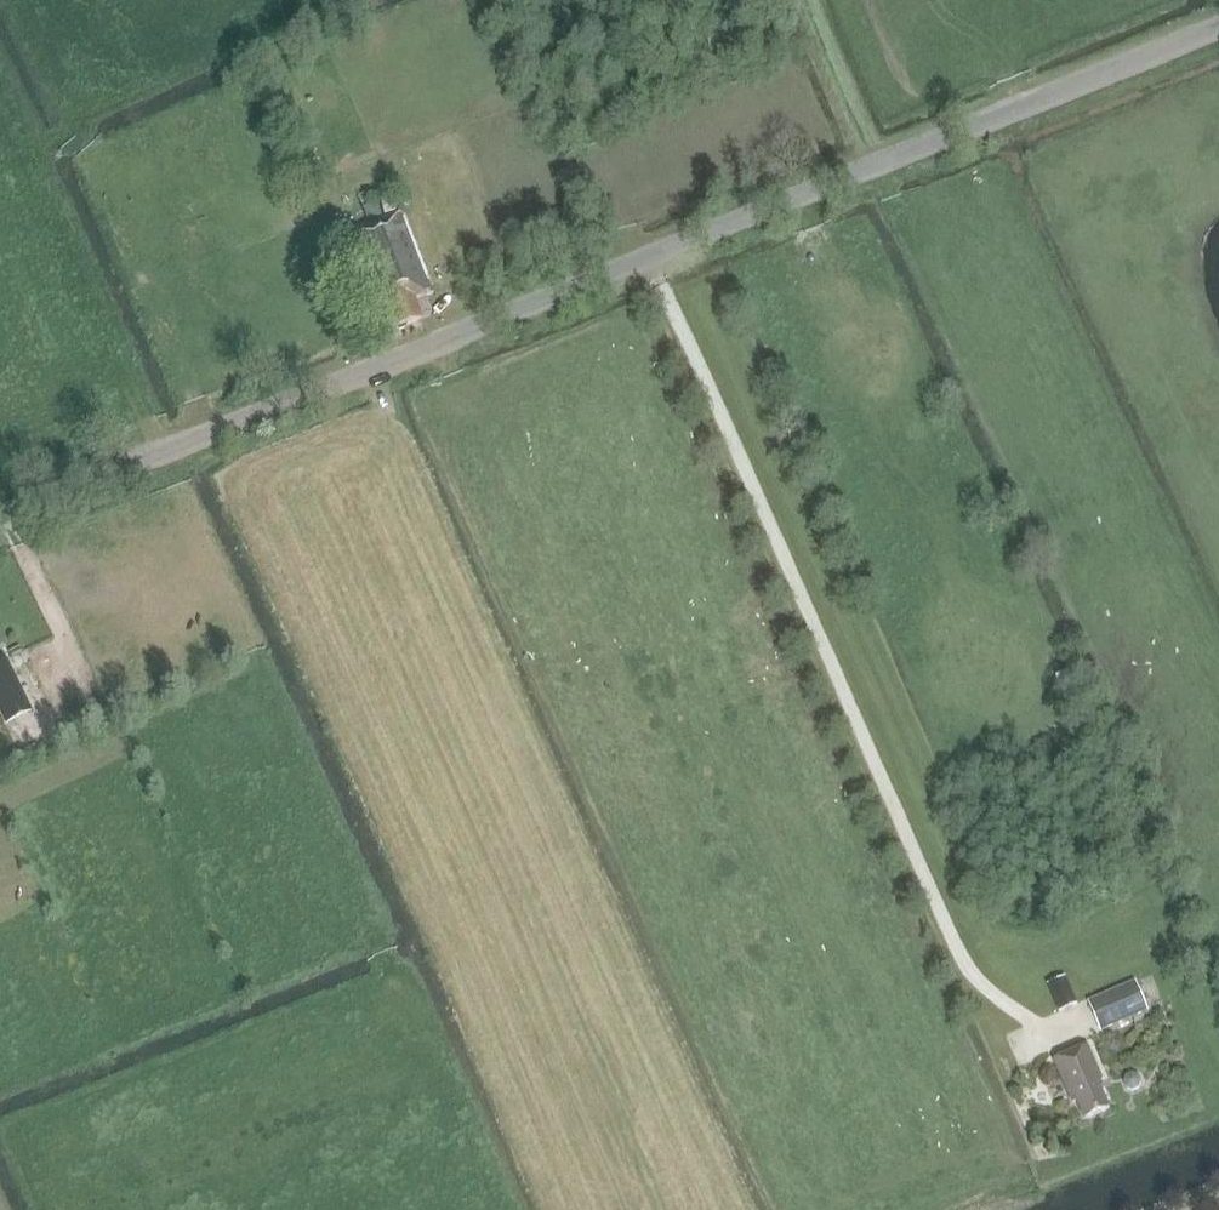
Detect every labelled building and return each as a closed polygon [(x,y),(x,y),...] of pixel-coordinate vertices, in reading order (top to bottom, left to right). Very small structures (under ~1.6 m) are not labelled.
[(414,297),(430,291),(400,213),(344,235),(372,307),(380,304),(390,331),(422,319),(414,297)] [(26,710),(2,657),(0,658),(0,722),(26,710)] [(1047,986),(1053,1001),(1072,993),(1066,978),(1047,986)] [(1148,1011),(1134,981),(1087,1002),(1101,1032),(1148,1011)] [(1079,1101),(1085,1117),(1110,1108),(1100,1081),(1103,1080),(1090,1045),(1054,1059),(1071,1104),(1079,1101)] [(1126,1090),(1132,1092),(1139,1089),(1141,1083),(1138,1076),(1132,1074),(1125,1077),(1122,1083),(1126,1090)]
